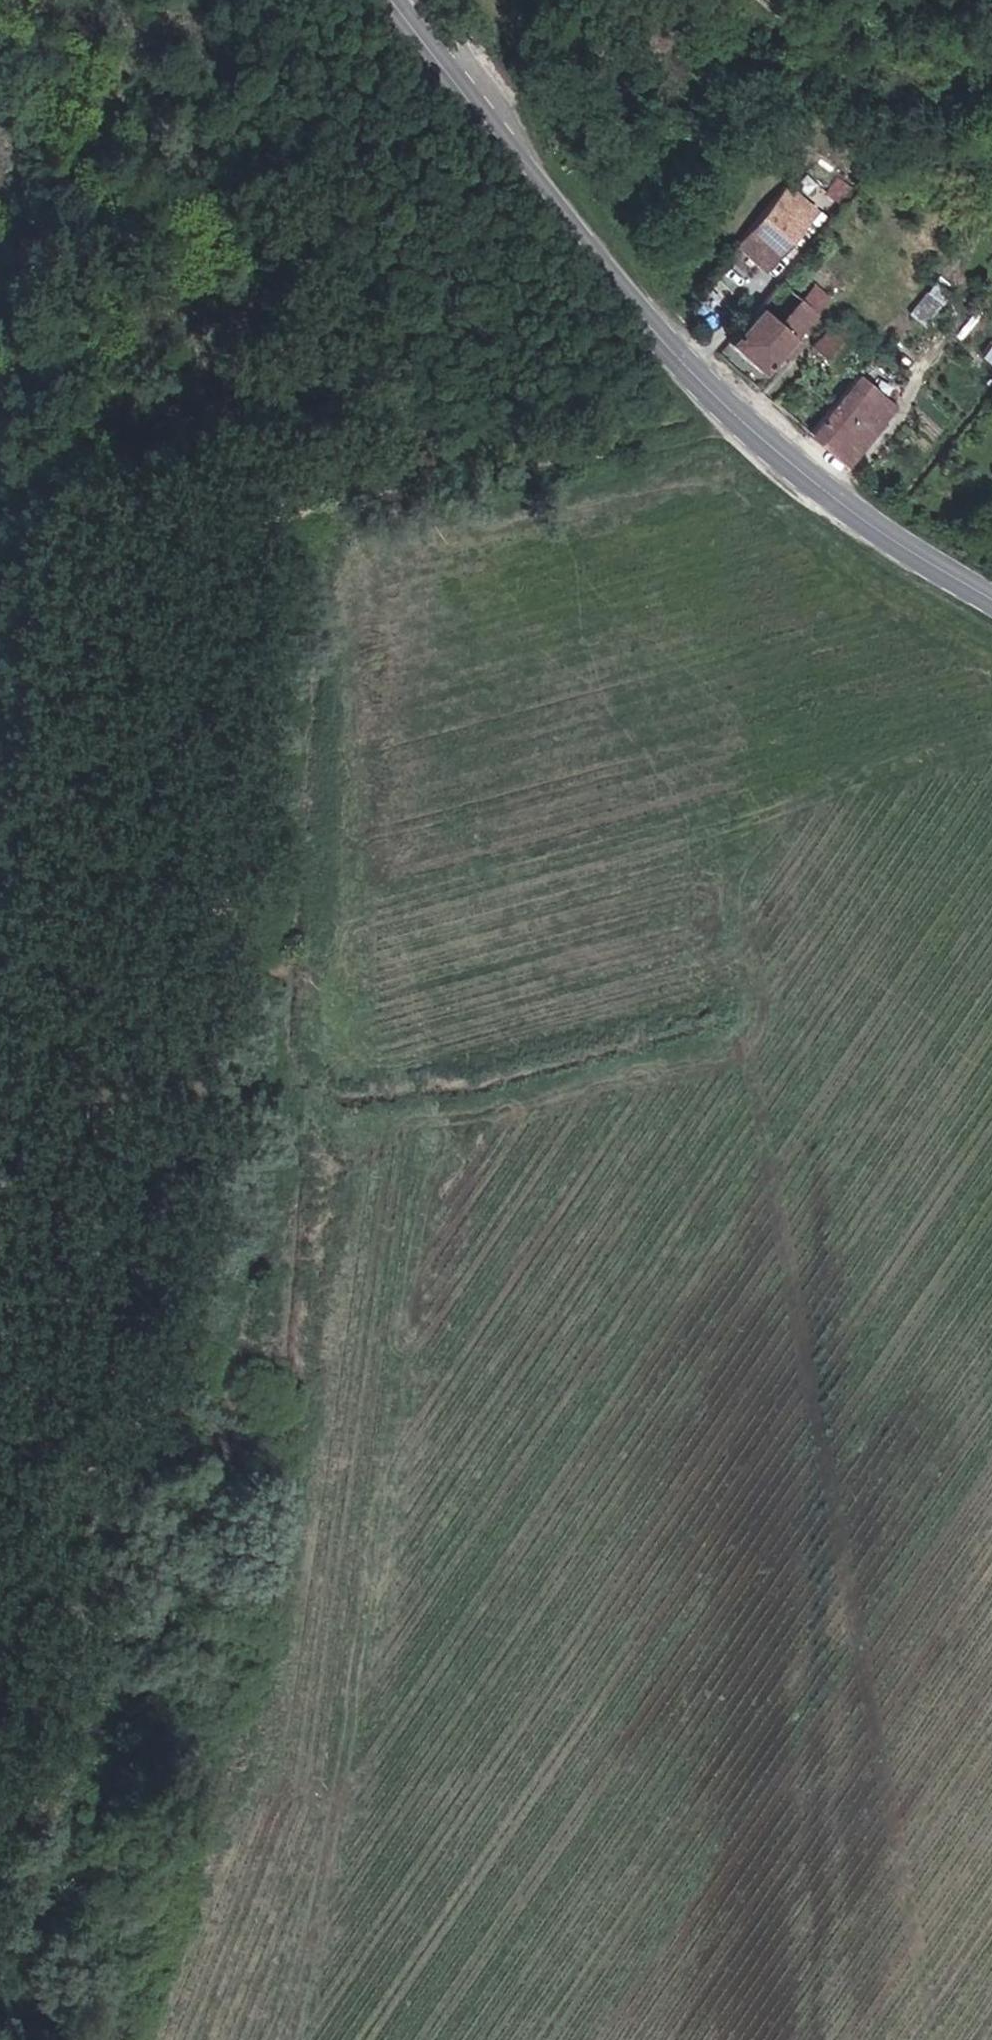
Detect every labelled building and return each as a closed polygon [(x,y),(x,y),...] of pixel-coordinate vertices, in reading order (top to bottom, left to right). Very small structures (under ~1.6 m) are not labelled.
[(820,211),(791,186),(740,244),(769,269),(820,211)] [(782,317),(765,302),(732,340),(768,372),(819,313),(800,296),(782,317)] [(837,372),(871,334),(845,311),(811,349),(837,372)] [(810,433),(848,466),(881,427),(862,411),(879,391),(860,375),(810,433)] [(898,408),(879,391),(862,411),(881,427),(898,408)]
